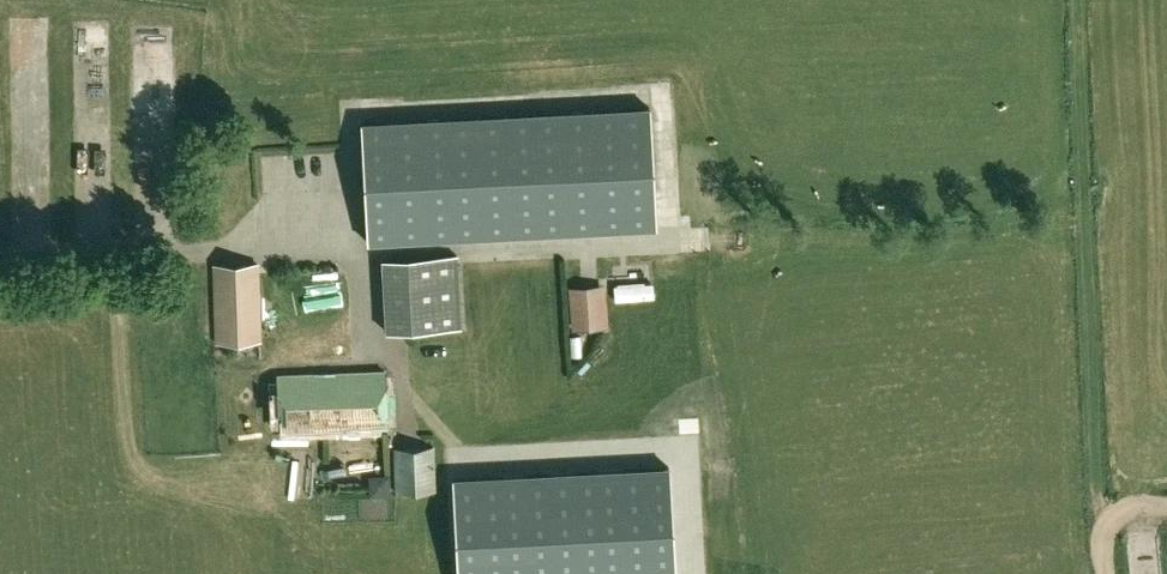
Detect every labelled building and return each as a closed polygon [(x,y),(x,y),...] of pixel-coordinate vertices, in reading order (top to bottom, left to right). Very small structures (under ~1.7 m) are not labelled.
[(650,108),(362,123),(368,242),(656,227),(650,108)] [(460,329),(456,255),(383,259),(387,333),(460,329)] [(216,342),(259,341),(257,264),(214,265),(216,342)] [(599,305),(577,307),(578,327),(600,325),(599,305)] [(387,428),(384,370),(278,375),(281,433),(387,428)] [(436,491),(435,447),(394,448),(395,493),(436,491)] [(453,478),(459,573),(675,573),(669,466),(453,478)] [(370,476),(371,494),(389,493),(388,475),(370,476)] [(1156,565),(1141,572),(1142,573),(1161,573),(1156,565)]
